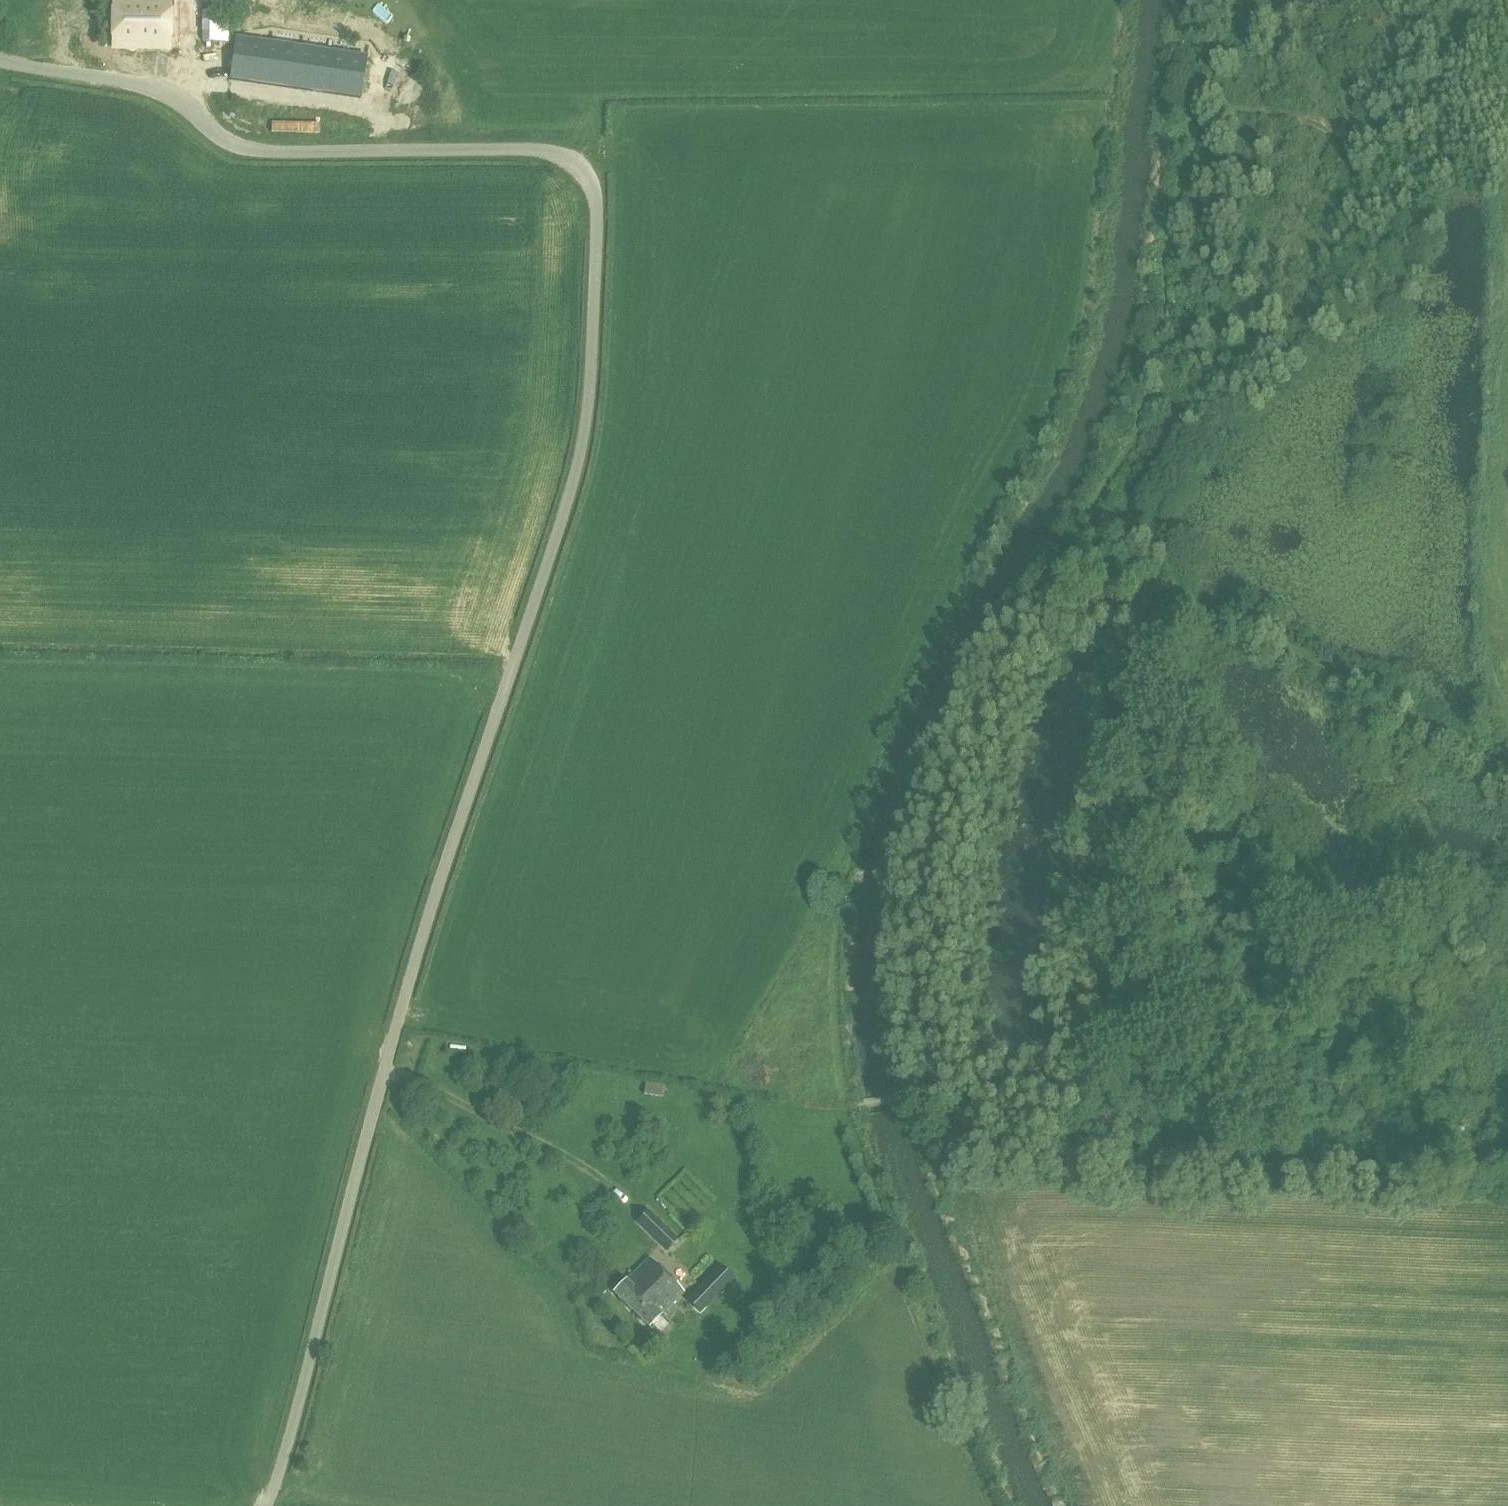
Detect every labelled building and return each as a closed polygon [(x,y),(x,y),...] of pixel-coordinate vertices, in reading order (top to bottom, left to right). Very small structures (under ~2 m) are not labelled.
[(113,47),(169,48),(170,0),(114,0),(113,47)] [(202,13),(202,43),(228,43),(229,13),(202,13)] [(236,44),(231,79),(269,85),(361,98),(367,56),(359,55),(237,37),(236,44)] [(644,1094),(664,1097),(665,1084),(646,1082),(644,1094)] [(678,1239),(648,1210),(637,1222),(667,1250),(678,1239)] [(660,1314),(683,1290),(649,1258),(627,1281),(626,1281),(614,1293),(649,1326),(660,1314)] [(701,1312),(732,1279),(718,1266),(687,1298),(701,1312)]
